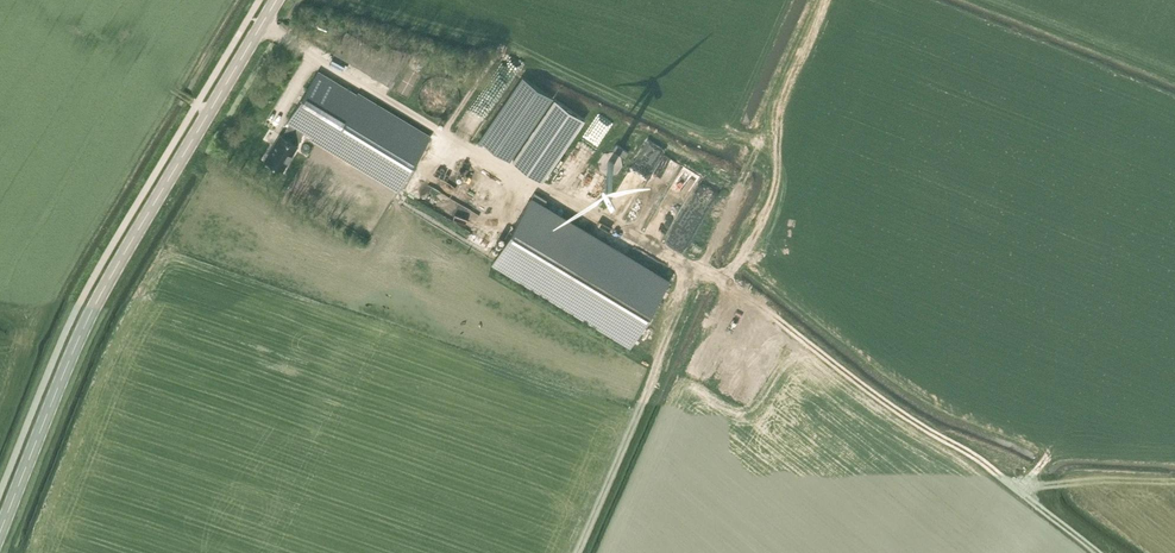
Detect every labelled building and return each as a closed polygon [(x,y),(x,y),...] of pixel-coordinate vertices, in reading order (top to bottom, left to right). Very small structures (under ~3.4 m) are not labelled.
[(380,49),(347,30),(334,51),(392,85),(412,52),(385,45),(385,44),(383,43),(380,49)] [(283,169),(298,145),(297,144),(304,132),(311,136),(302,150),(308,153),(317,140),(399,189),(430,137),(319,71),(288,122),(290,123),(283,136),(280,134),(266,159),(283,169)] [(459,92),(458,89),(457,86),(455,84),(454,82),(451,80),(449,78),(446,77),(443,76),(440,76),(438,76),(435,76),(432,77),(429,78),(427,80),(425,82),(423,84),(421,86),(420,89),(419,92),(419,95),(419,98),(419,100),(420,103),(421,106),(423,108),(425,111),(427,112),(429,114),(432,115),(435,116),(438,116),(441,116),(443,116),(446,115),(449,114),(451,112),(454,110),(456,108),(457,106),(458,103),(459,100),(460,97),(460,95),(459,92)] [(480,139),(510,160),(554,97),(523,76),(480,139)] [(556,98),(513,160),(542,180),(585,119),(556,98)] [(669,281),(531,198),(494,260),(631,343),(669,281)]
